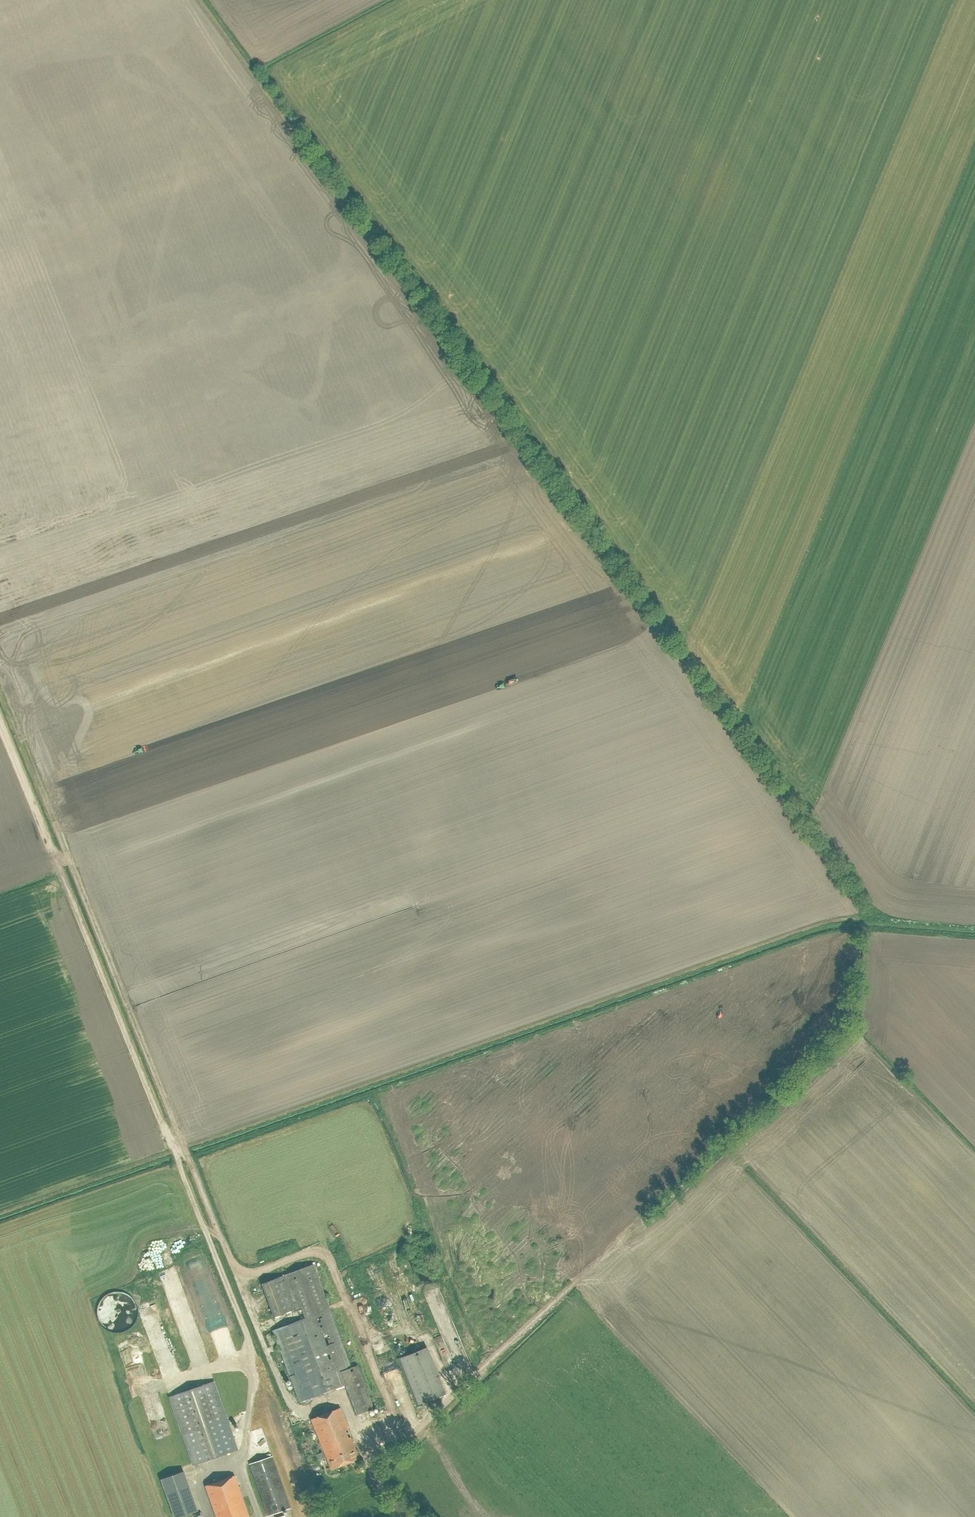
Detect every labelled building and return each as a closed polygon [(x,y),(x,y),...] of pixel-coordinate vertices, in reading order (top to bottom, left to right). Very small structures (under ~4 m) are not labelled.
[(352,1367),(314,1263),(261,1283),(274,1318),(300,1307),(304,1318),(273,1330),(299,1402),(345,1385),(356,1415),(374,1409),(359,1364),(352,1367)] [(175,1304),(194,1362),(203,1359),(191,1320),(195,1318),(187,1294),(181,1296),(177,1286),(168,1289),(173,1304),(175,1304)] [(360,1312),(369,1307),(365,1299),(356,1304),(360,1312)] [(222,1359),(238,1354),(225,1312),(209,1316),(222,1359)] [(446,1394),(428,1347),(397,1359),(416,1406),(446,1394)] [(214,1380),(168,1397),(192,1465),(238,1449),(214,1380)] [(341,1408),(311,1419),(330,1469),(359,1458),(351,1436),(348,1438),(345,1430),(349,1428),(341,1408)] [(273,1456),(248,1464),(266,1516),(291,1508),(273,1456)] [(197,1511),(183,1472),(161,1479),(174,1516),(179,1516),(197,1511)] [(235,1475),(205,1486),(216,1516),(249,1516),(235,1475)]
